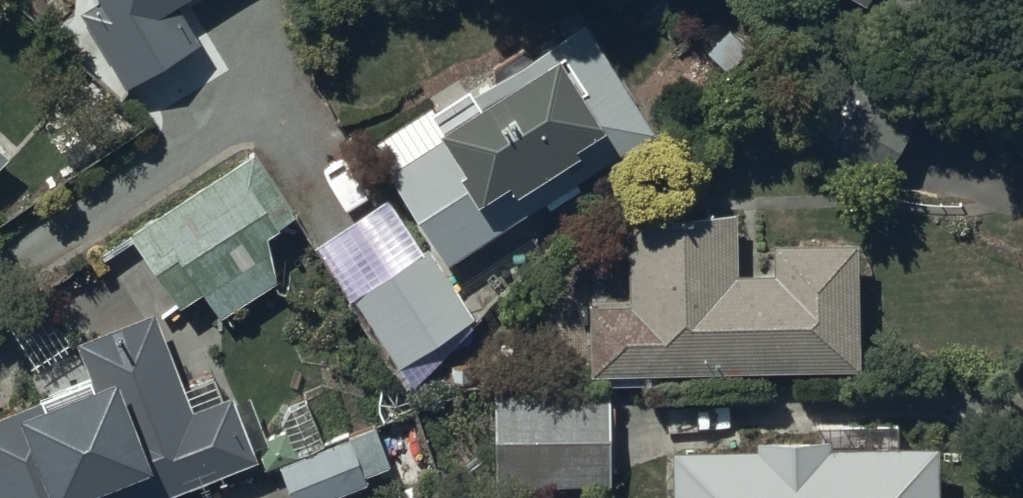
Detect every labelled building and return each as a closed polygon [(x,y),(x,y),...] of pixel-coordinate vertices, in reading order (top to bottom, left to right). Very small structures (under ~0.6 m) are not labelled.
[(125,68),(194,26),(178,0),(84,0),(125,68)] [(866,17),(875,0),(835,0),(866,17)] [(448,271),(656,146),(591,38),(383,163),(448,271)] [(877,194),(917,130),(853,90),(813,154),(877,194)] [(292,224),(250,163),(129,242),(178,317),(203,301),(218,325),(274,288),(266,246),(278,239),(276,236),(292,224)] [(474,328),(429,259),(425,261),(390,206),(314,255),(394,380),(474,328)] [(863,378),(861,253),(776,255),(776,283),(738,284),(737,221),(627,223),(629,311),(591,312),(592,383),(863,378)] [(0,399),(0,497),(115,497),(255,443),(231,380),(194,395),(155,297),(76,328),(90,363),(0,399)] [(607,491),(606,394),(495,396),(497,492),(607,491)] [(306,402),(291,407),(281,427),(297,465),(279,472),(290,497),(344,497),(367,488),(365,483),(391,472),(373,432),(327,452),(306,402)] [(672,461),(673,497),(949,497),(948,457),(672,461)]
